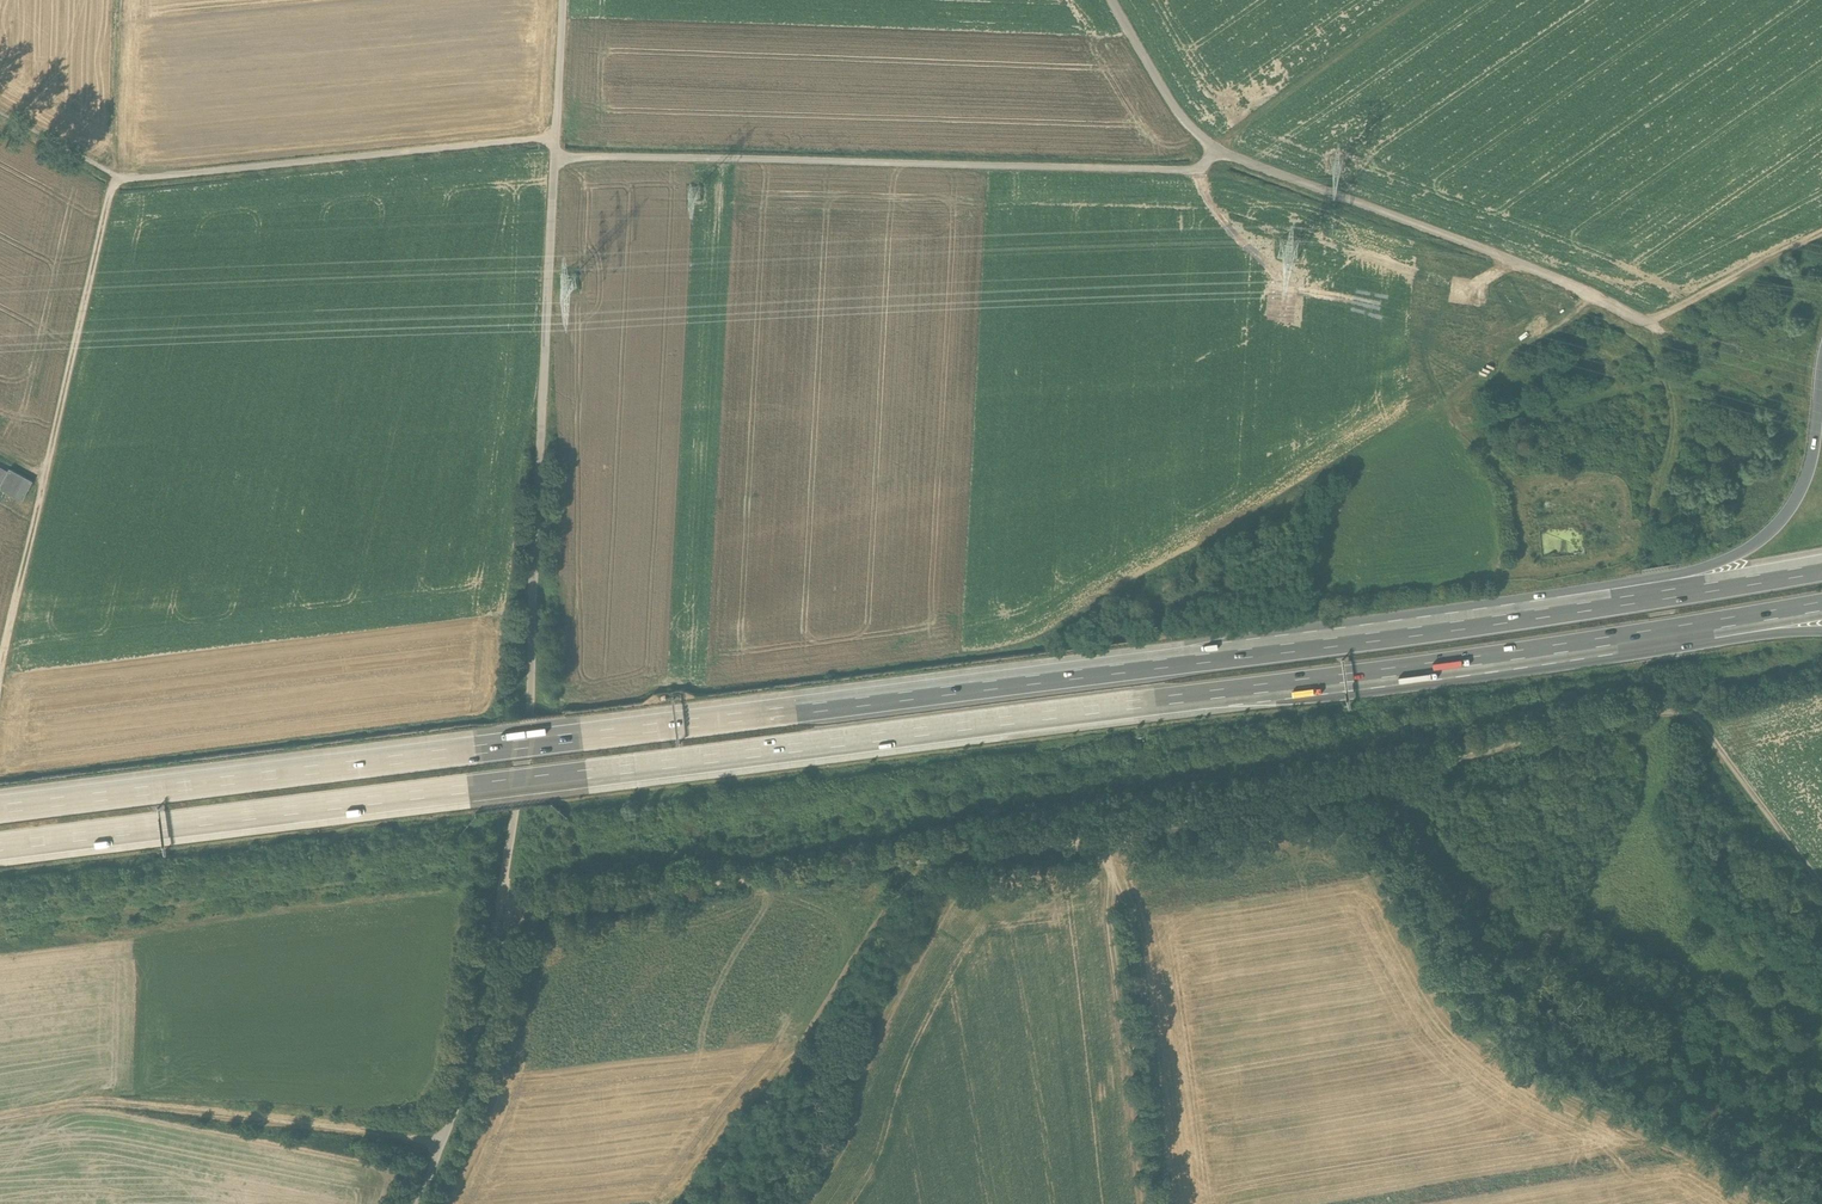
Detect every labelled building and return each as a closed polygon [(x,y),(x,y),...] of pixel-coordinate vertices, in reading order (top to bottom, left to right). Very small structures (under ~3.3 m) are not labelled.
[(0,467),(0,488),(21,499),(32,480),(8,467),(6,470),(0,467)]
